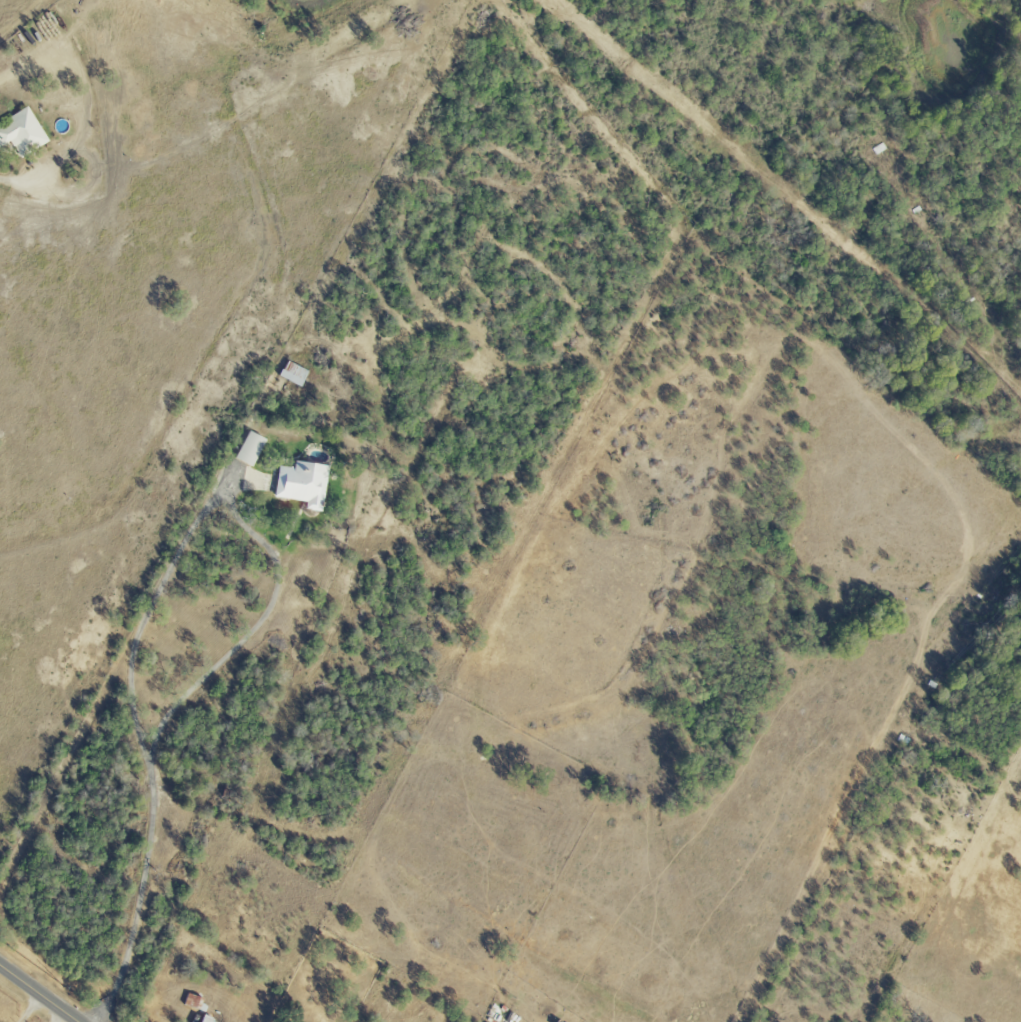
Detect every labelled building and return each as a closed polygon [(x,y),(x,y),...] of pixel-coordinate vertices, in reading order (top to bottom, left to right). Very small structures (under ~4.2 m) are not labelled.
[(12,141),(21,158),(49,143),(31,108),(0,123),(0,148),(12,141)] [(281,376),(302,386),(310,371),(288,360),(281,376)] [(268,439),(251,430),(236,457),(253,466),(268,439)] [(307,502),(306,509),(323,511),(330,465),(297,460),(295,467),(280,465),(276,497),(307,502)] [(185,1005),(198,1009),(202,998),(189,993),(185,1005)] [(216,1014),(204,1012),(202,1021),(214,1021),(216,1014)]
